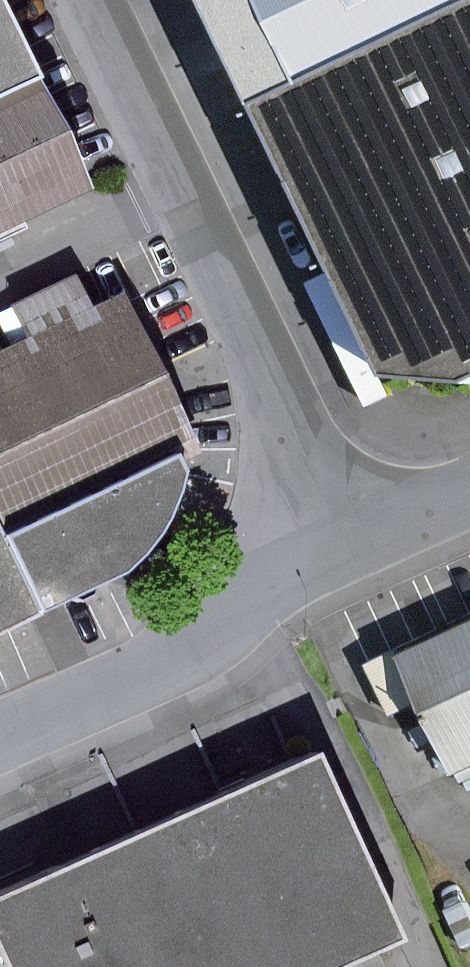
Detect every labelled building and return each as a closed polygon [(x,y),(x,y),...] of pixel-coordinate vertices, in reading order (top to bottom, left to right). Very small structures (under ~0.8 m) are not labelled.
[(267,99),(469,4),(469,0),(220,0),(267,99)] [(267,99),(345,266),(469,207),(469,4),(267,99)] [(13,68),(0,41),(0,74),(13,68)] [(69,182),(13,68),(0,74),(0,216),(69,182)] [(345,266),(400,373),(469,378),(469,207),(345,266)] [(163,455),(192,442),(121,290),(92,304),(77,273),(13,304),(27,333),(0,346),(0,532),(163,455)] [(120,574),(146,543),(168,497),(171,463),(163,455),(0,532),(0,546),(31,612),(120,574)] [(31,612),(0,546),(0,627),(31,612)] [(377,659),(402,713),(429,701),(463,774),(469,771),(469,624),(412,651),(409,644),(377,659)] [(0,897),(0,941),(12,966),(382,966),(370,941),(396,928),(313,751),(0,897)]
